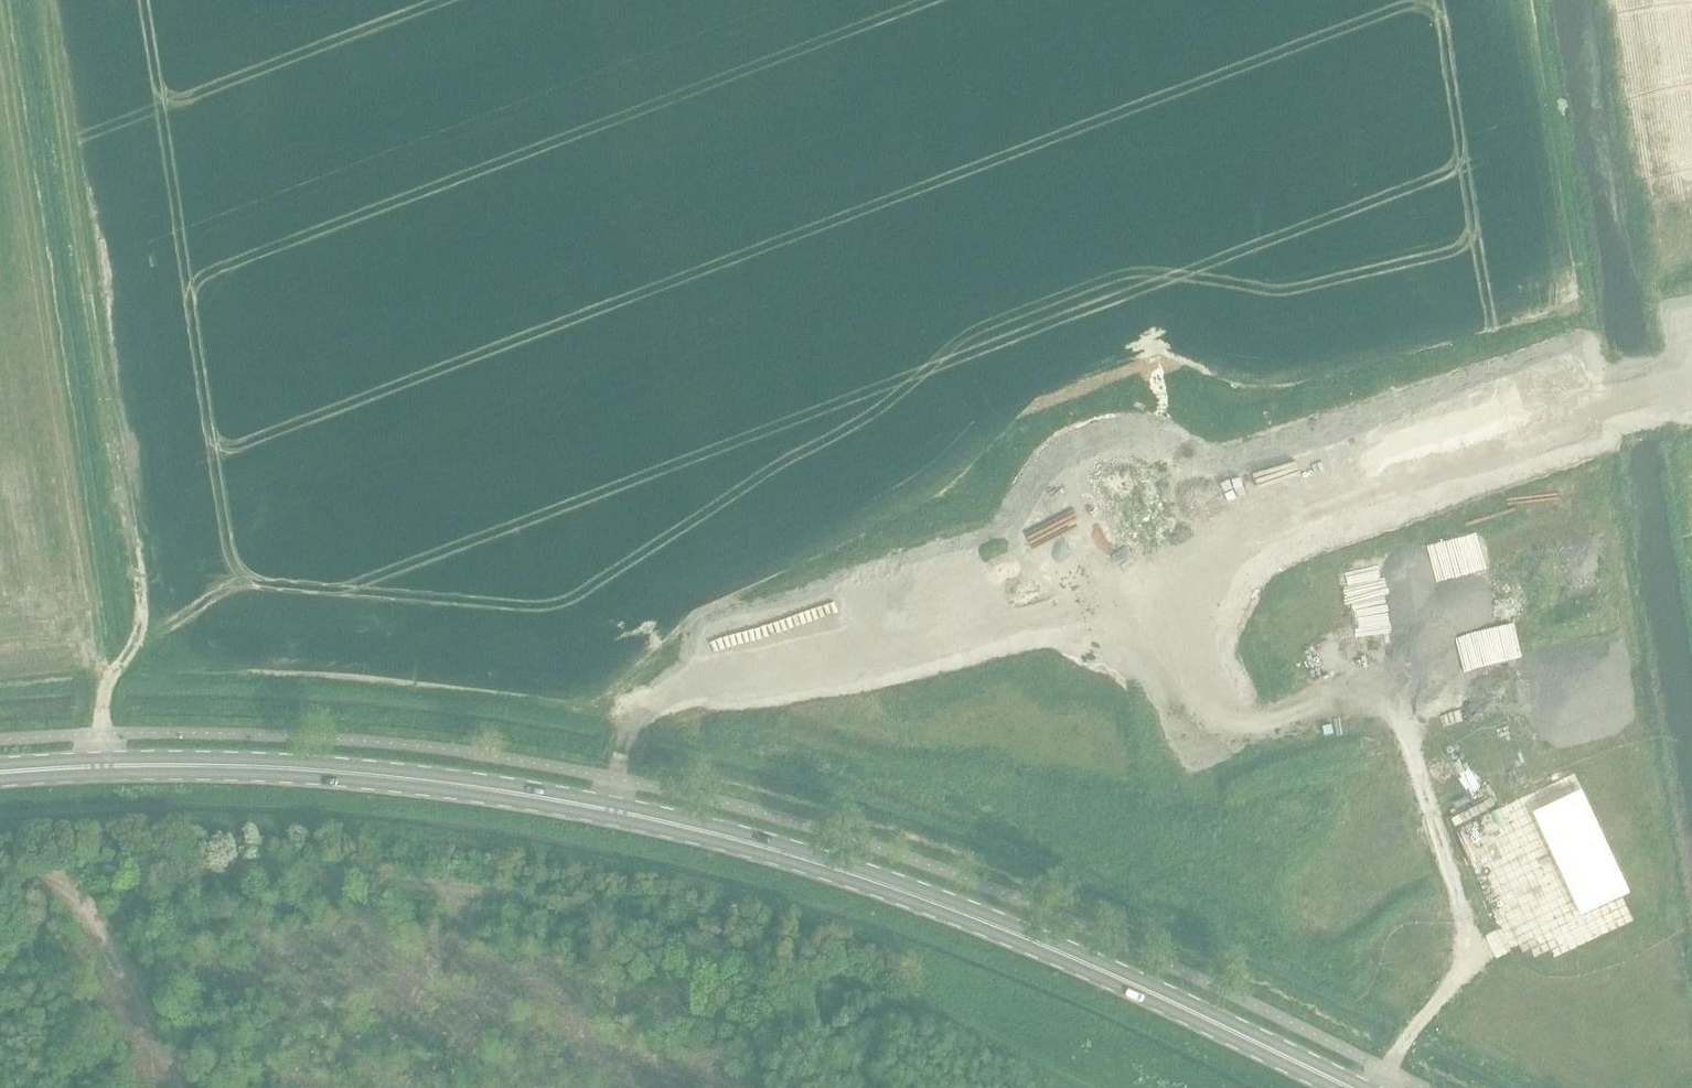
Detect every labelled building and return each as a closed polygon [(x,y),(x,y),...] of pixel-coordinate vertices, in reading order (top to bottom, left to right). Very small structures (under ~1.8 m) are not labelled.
[(1580,783),(1532,806),(1583,914),(1632,891),(1580,783)]
